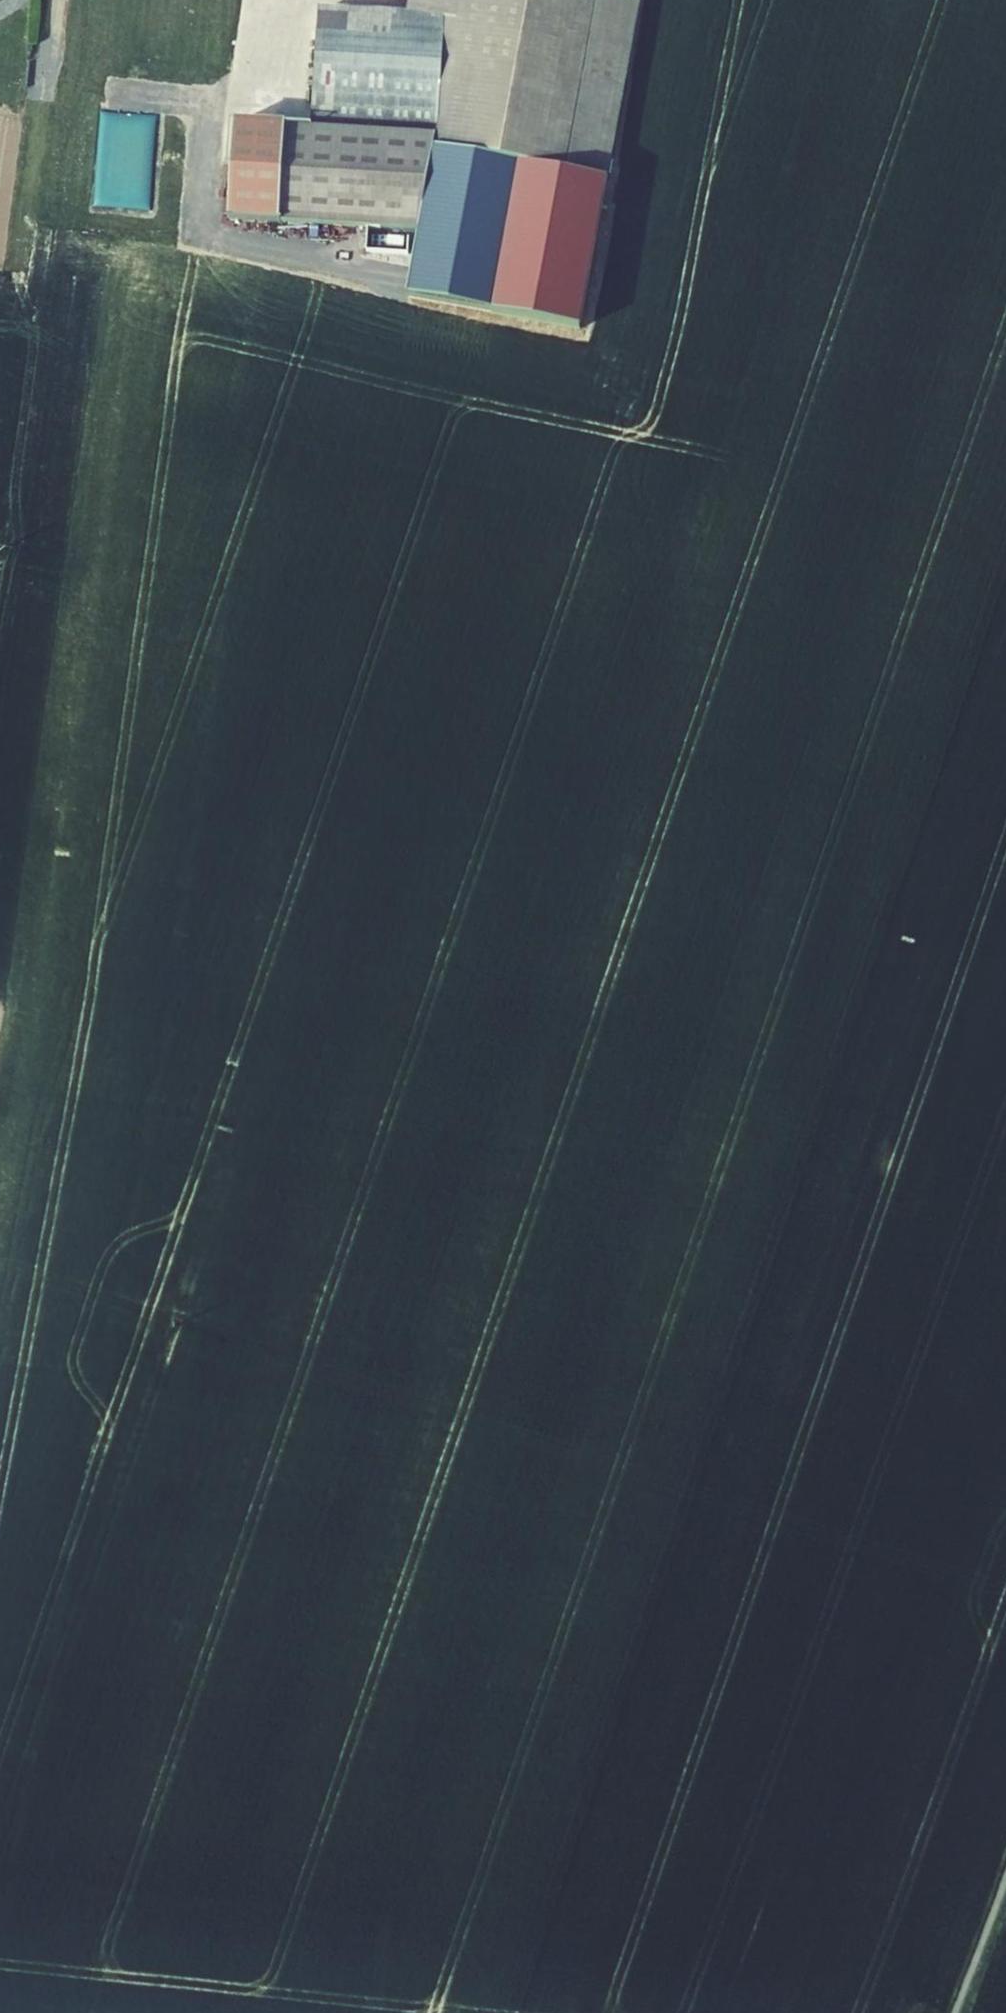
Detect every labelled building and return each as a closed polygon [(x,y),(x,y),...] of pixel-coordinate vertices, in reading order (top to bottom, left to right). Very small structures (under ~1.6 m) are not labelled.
[(408,12),(448,18),(441,137),(439,146),(611,177),(644,0),(410,0),(408,12)] [(408,12),(320,7),(312,128),(284,126),(277,222),(420,231),(439,146),(441,137),(448,18),(408,12)]
